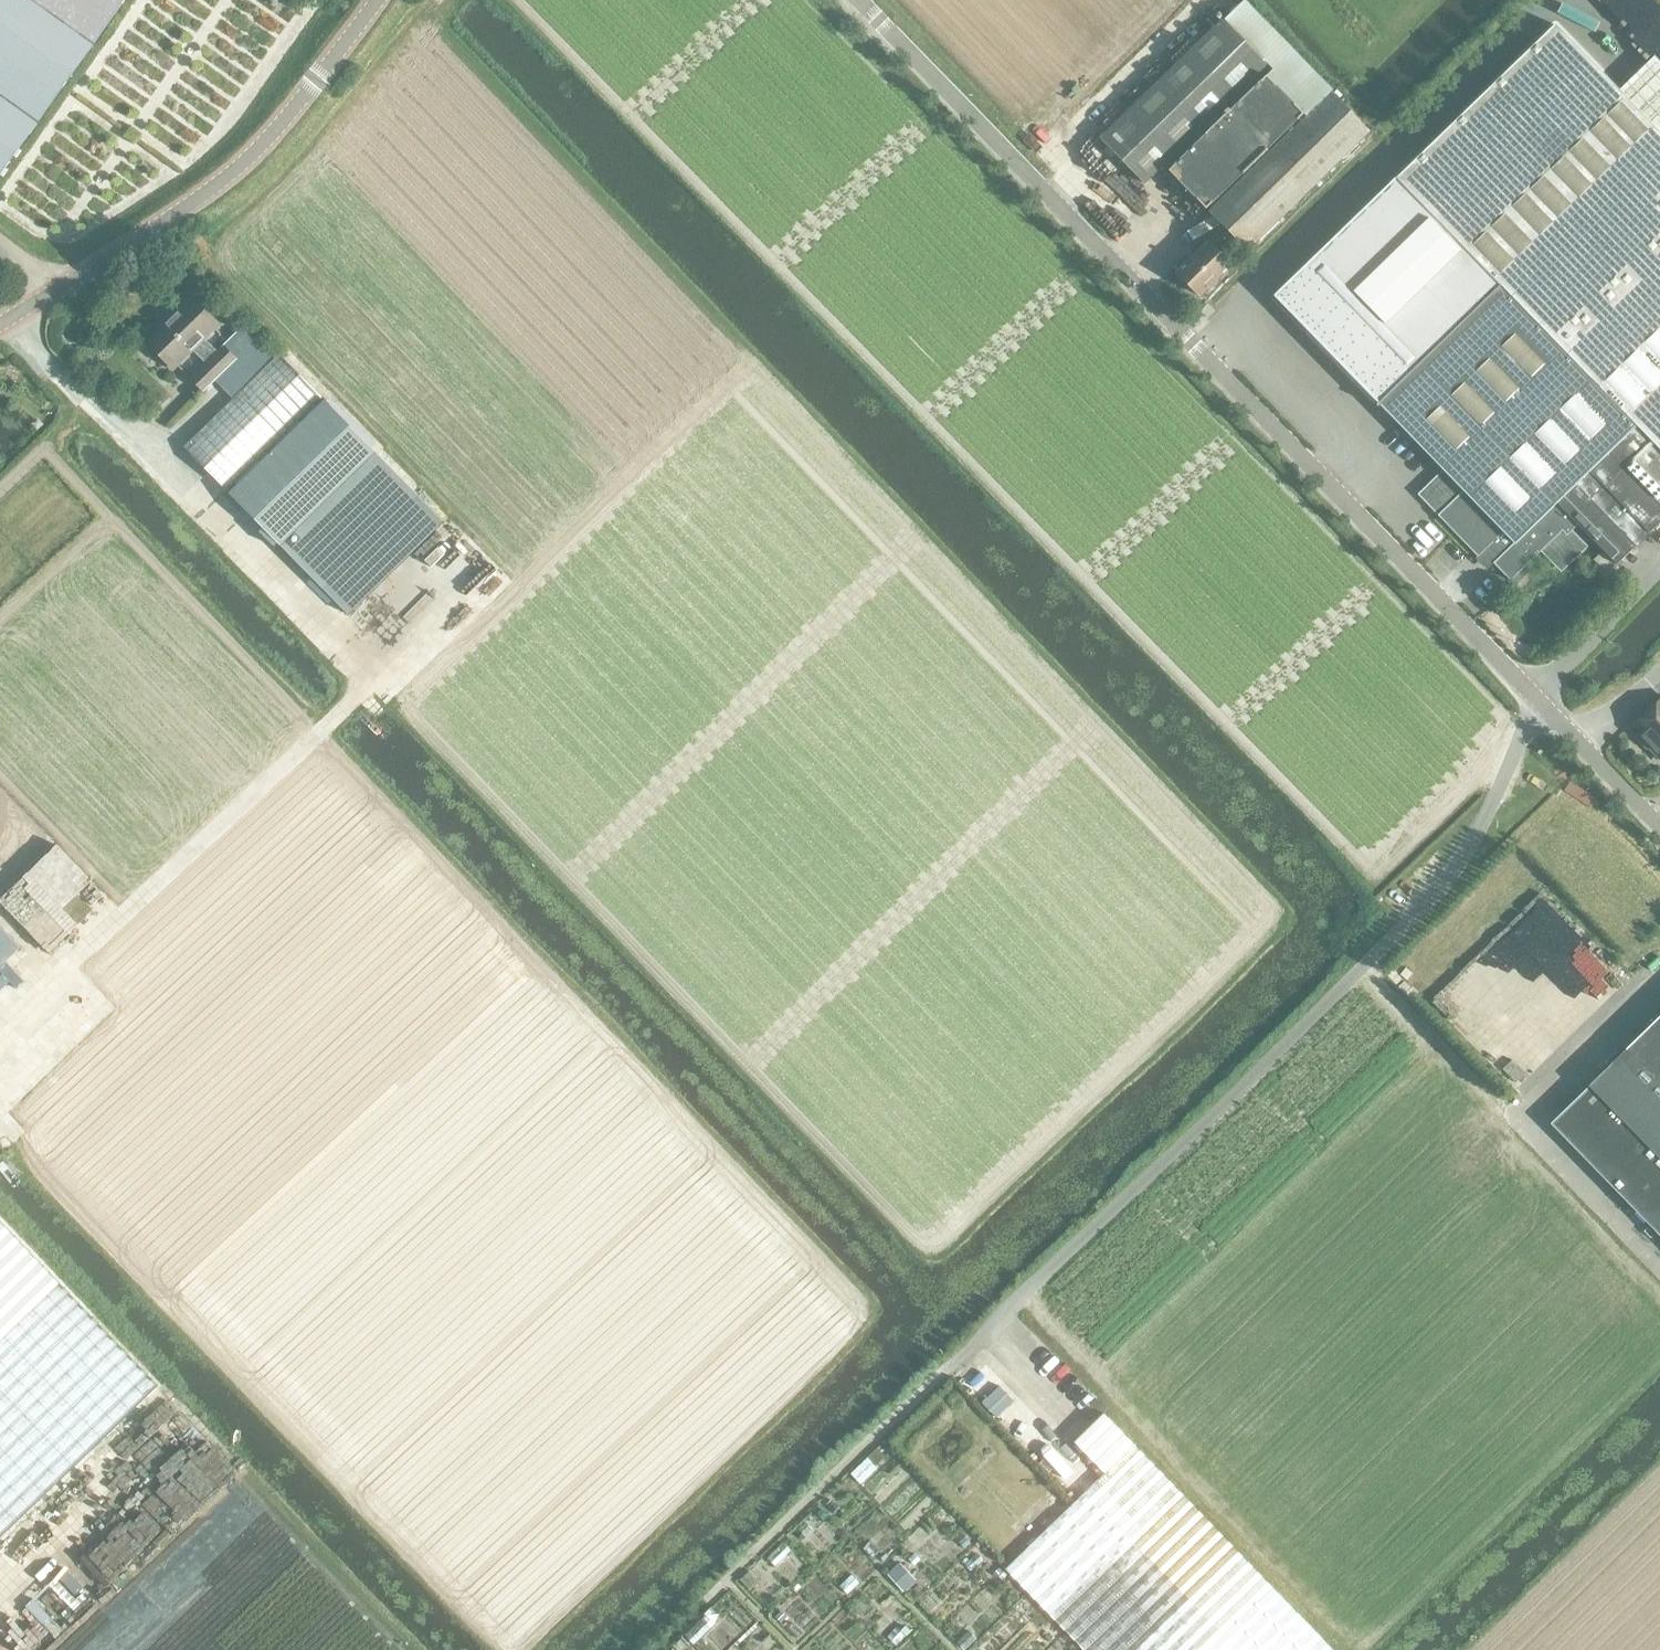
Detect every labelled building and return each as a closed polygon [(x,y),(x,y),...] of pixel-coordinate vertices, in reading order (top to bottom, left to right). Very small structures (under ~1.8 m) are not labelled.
[(125,0),(0,0),(0,172),(125,0)] [(1264,66),(1267,63),(1273,69),(1266,76),(1204,136),(1169,171),(1205,209),(1304,114),(1306,116),(1333,90),(1246,0),(1243,0),(1100,138),(1143,183),(1264,66)] [(1379,404),(1450,477),(1447,480),(1444,478),(1428,493),(1443,509),(1438,514),(1478,556),(1483,551),(1510,580),(1546,545),(1561,561),(1577,545),(1567,535),(1577,524),(1603,550),(1615,563),(1616,564),(1659,521),(1659,132),(1555,24),(1396,177),(1466,250),(1430,284),(1460,314),(1479,296),(1484,301),(1379,403),(1379,404)] [(1332,93),(1208,212),(1246,251),(1370,132),(1332,93)] [(1219,252),(1227,243),(1218,233),(1178,274),(1201,296),(1232,266),(1219,252)] [(178,364),(193,349),(207,364),(192,378),(204,390),(236,358),(224,347),(219,352),(205,337),(215,327),(189,302),(153,337),(178,364)] [(183,446),(226,490),(322,397),(279,353),(183,446)] [(229,493),(280,546),(376,453),(325,400),(229,493)] [(1606,571),(1615,563),(1603,550),(1594,559),(1606,571)] [(1635,730),(1659,757),(1659,706),(1635,730)] [(60,951),(115,900),(60,841),(5,892),(60,951)] [(1462,994),(1510,1041),(1520,1030),(1509,1020),(1523,1006),(1486,970),(1462,994)] [(1588,1085),(1659,1159),(1659,1015),(1588,1085)] [(1103,1412),(1074,1441),(1104,1472),(1101,1475),(979,1349),(883,1441),(1006,1567),(1005,1568),(1084,1649),(1333,1649),(1103,1412)] [(902,1561),(891,1569),(905,1587),(916,1579),(902,1561)]
